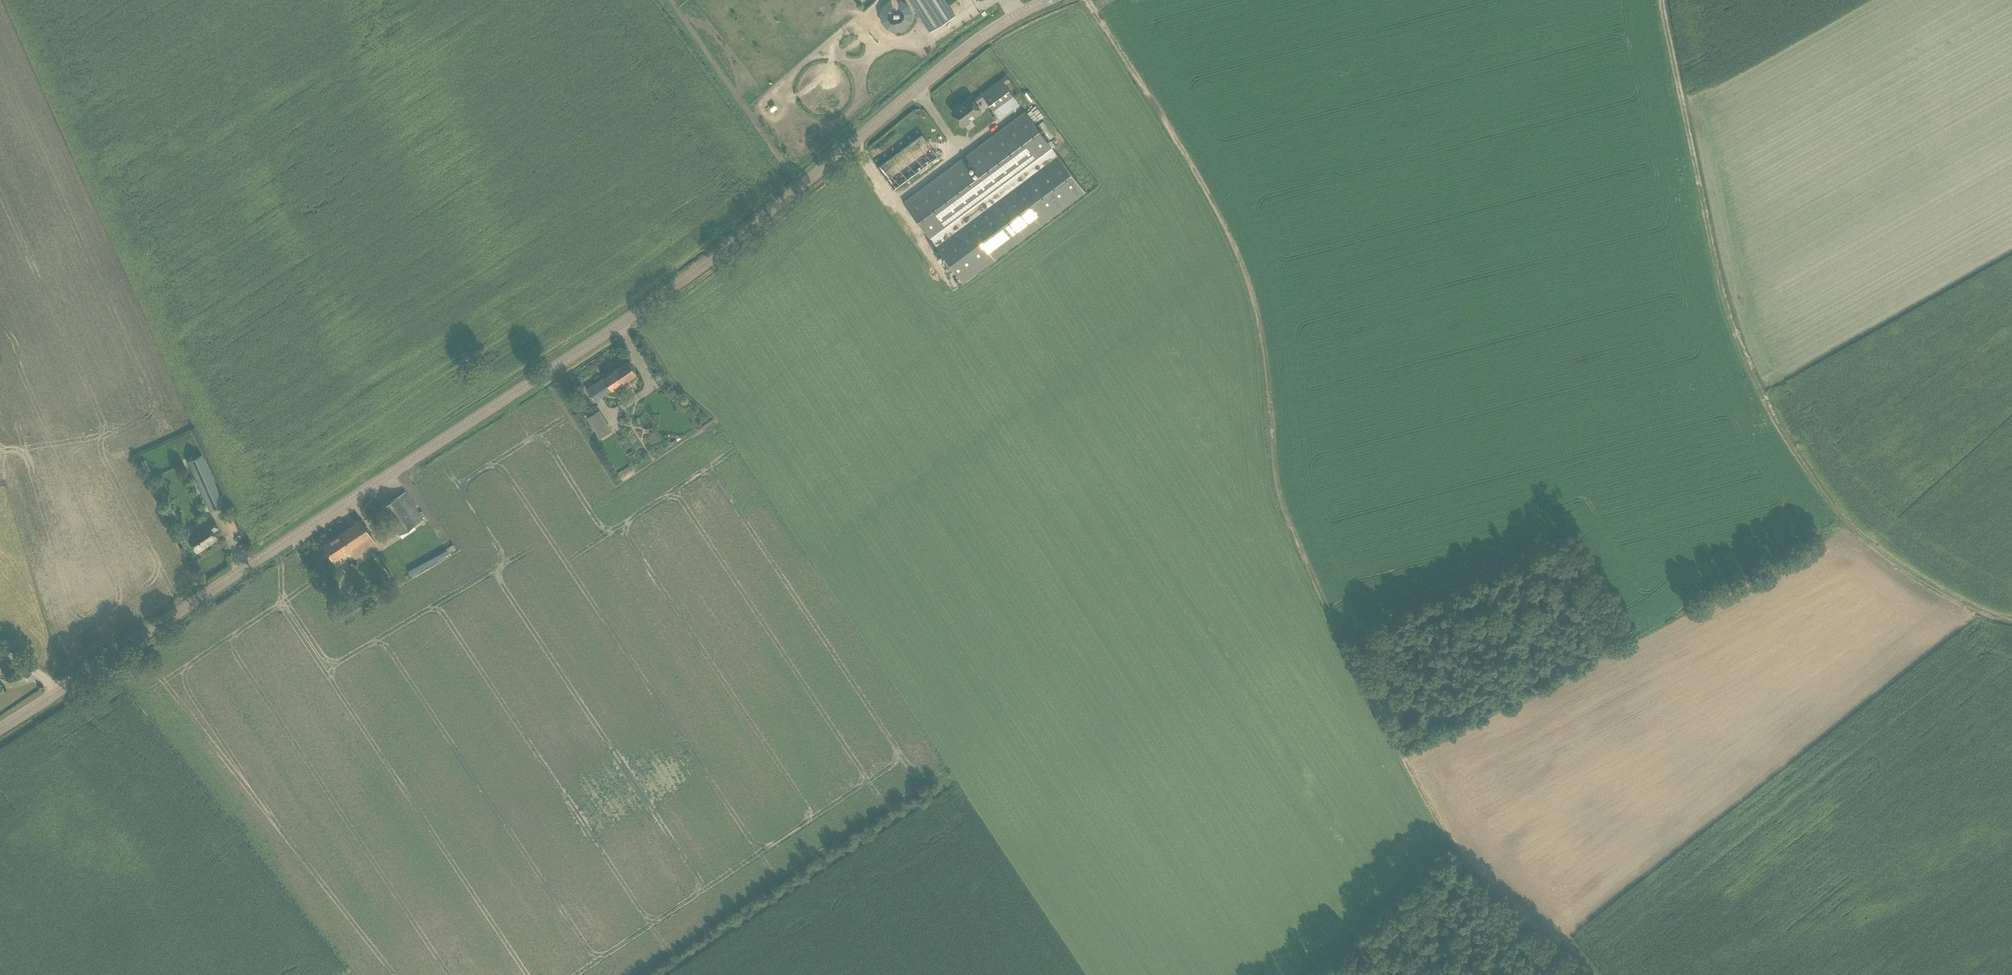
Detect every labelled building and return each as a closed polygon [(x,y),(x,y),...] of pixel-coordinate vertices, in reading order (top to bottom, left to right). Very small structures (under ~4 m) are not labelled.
[(946,0),(910,0),(930,31),(955,15),(946,0)] [(1001,79),(981,94),(994,111),(1013,96),(1001,79)] [(951,112),(957,120),(962,126),(981,112),(971,98),(970,98),(971,99),(961,107),(960,106),(951,112)] [(1085,192),(1025,113),(903,203),(931,240),(936,246),(935,246),(962,283),(1085,192)] [(629,361),(587,389),(595,402),(637,374),(629,361)] [(654,376),(657,381),(663,377),(660,372),(654,376)] [(608,425),(596,433),(599,439),(612,431),(608,425)] [(166,453),(173,450),(168,442),(162,445),(166,453)] [(187,462),(205,502),(209,511),(224,504),(202,456),(187,462)] [(404,491),(381,507),(399,534),(423,519),(404,491)] [(186,537),(191,544),(196,552),(206,546),(205,545),(216,537),(212,532),(218,528),(213,519),(186,537)] [(321,546),(327,555),(332,562),(334,560),(335,561),(349,552),(353,557),(374,542),(360,521),(321,546)]
